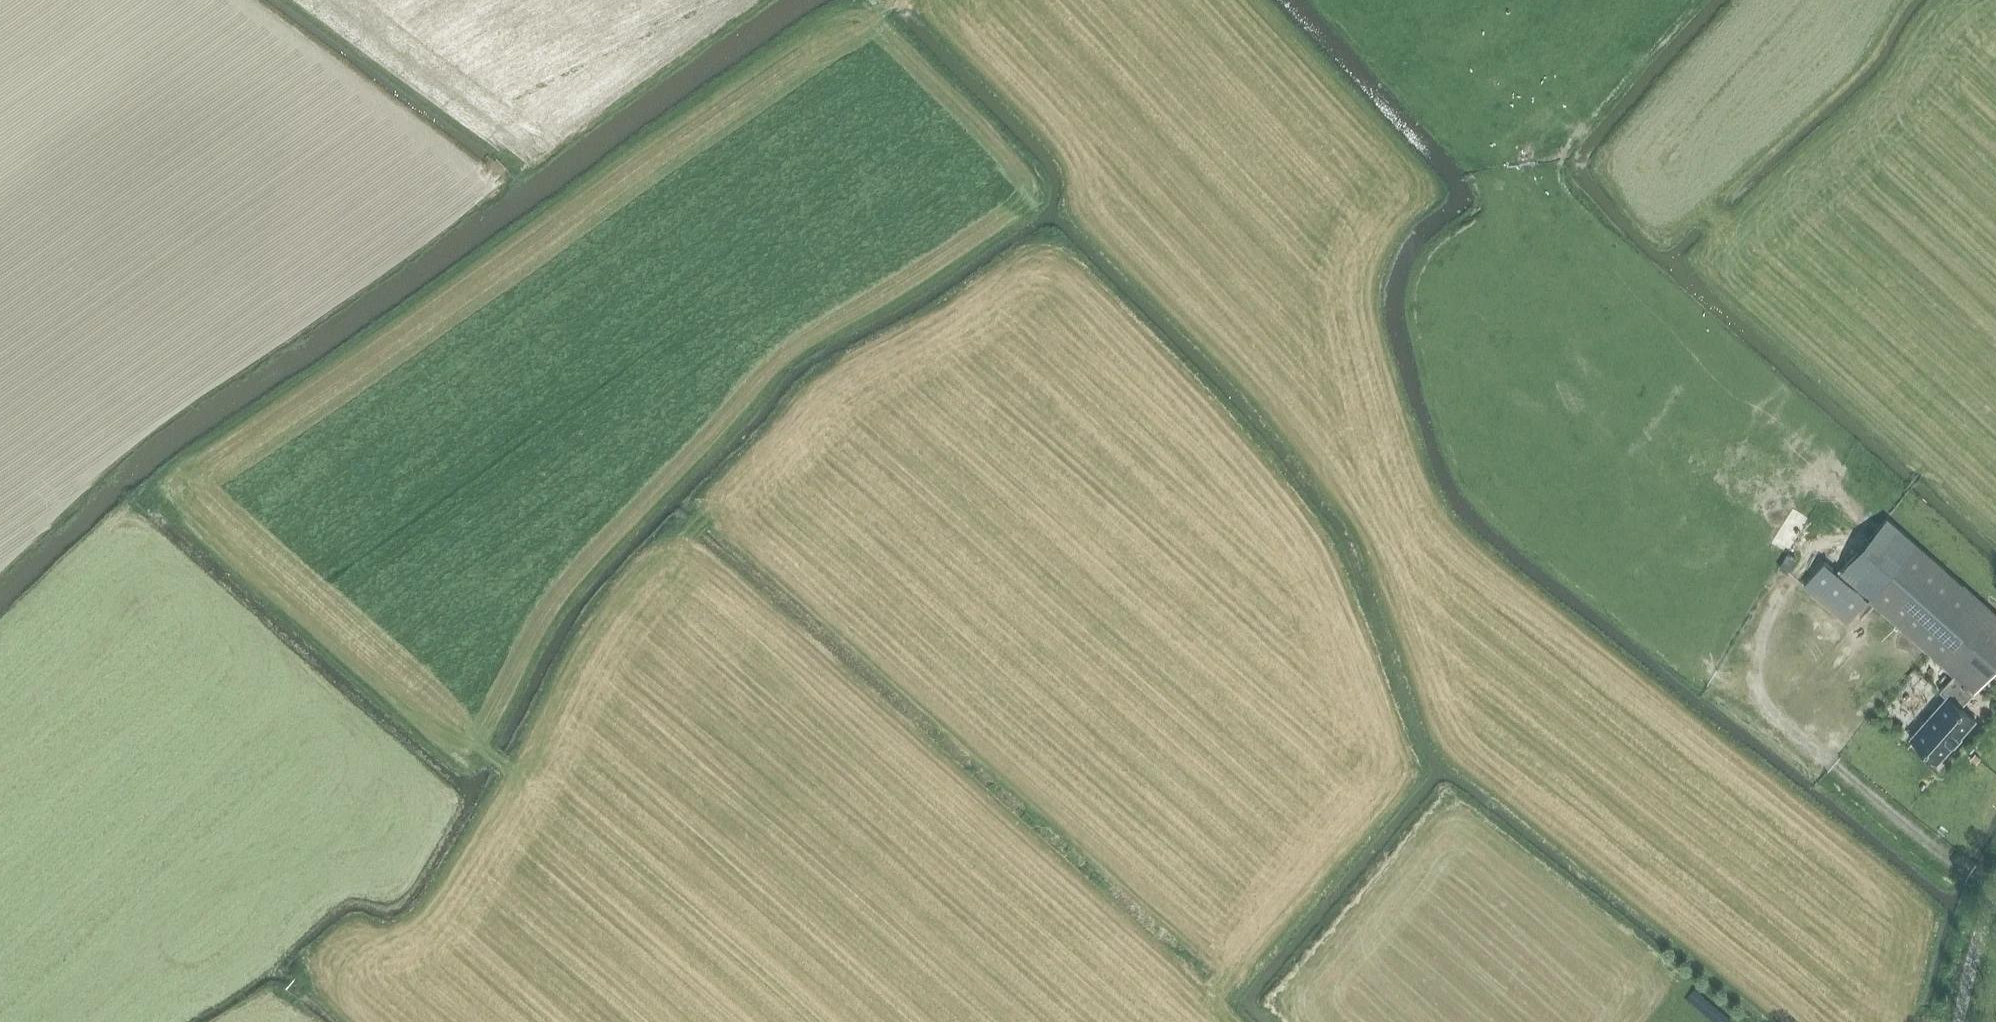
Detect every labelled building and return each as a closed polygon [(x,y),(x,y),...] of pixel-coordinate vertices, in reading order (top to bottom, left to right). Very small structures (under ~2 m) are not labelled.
[(1837,572),(1852,585),(1868,599),(1954,675),(1940,691),(1947,697),(1910,738),(1937,762),(1975,720),(1960,707),(1995,667),(1995,614),(1916,544),(1901,530),(1886,517),(1837,572)]
